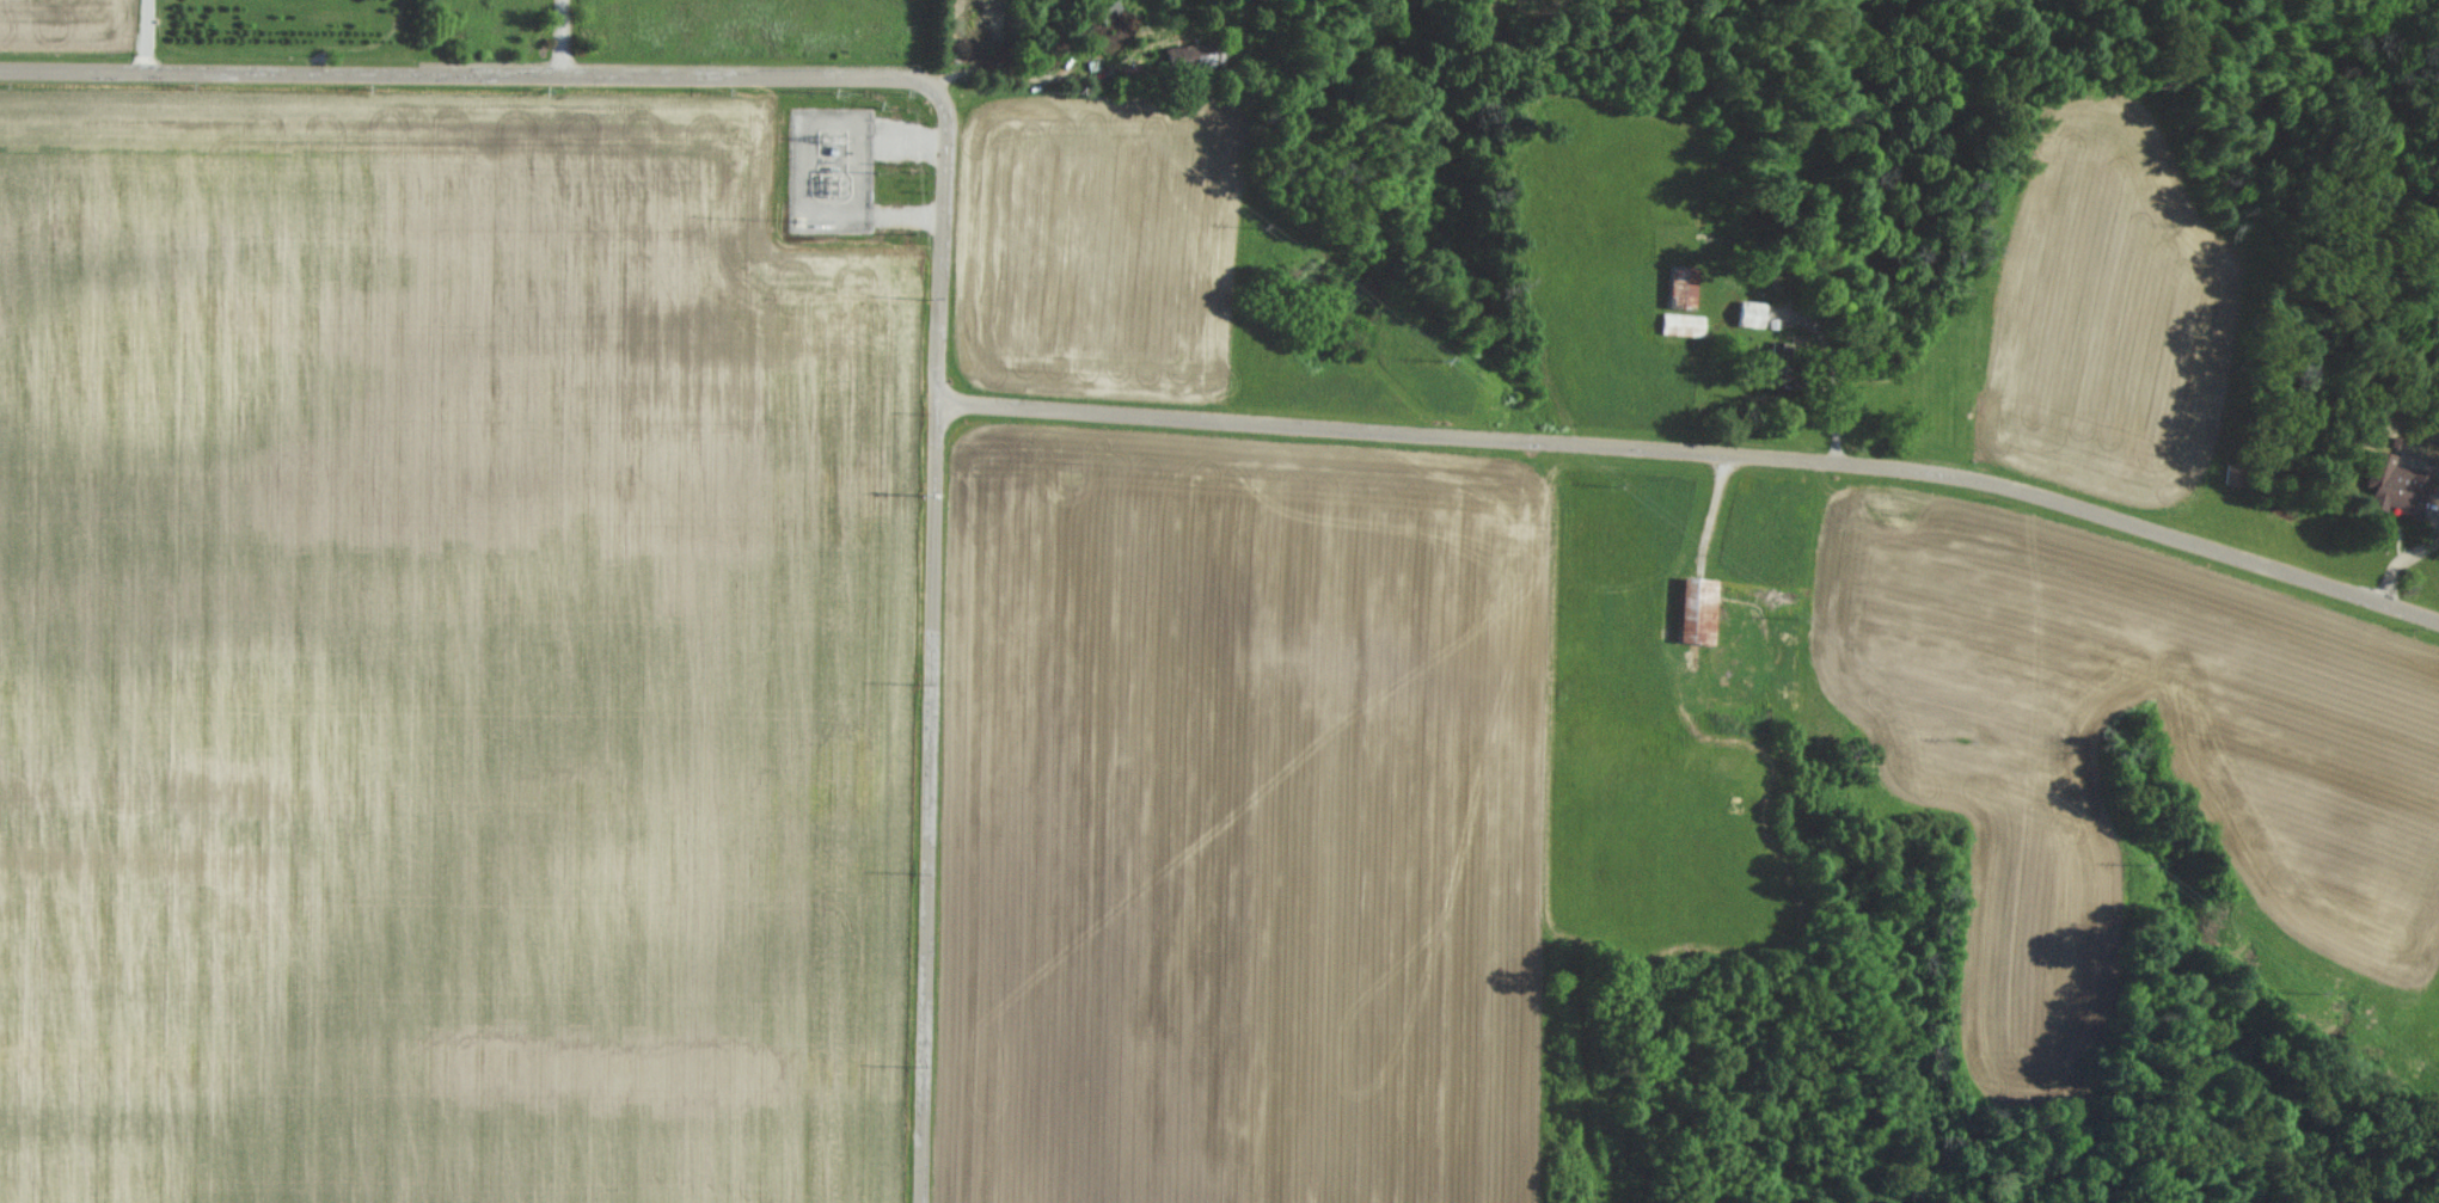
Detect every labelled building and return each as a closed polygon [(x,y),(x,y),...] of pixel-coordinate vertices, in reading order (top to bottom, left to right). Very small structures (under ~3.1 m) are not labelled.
[(1163,44),(1163,69),(1205,68),(1205,43),(1163,44)] [(1760,301),(1734,302),(1735,326),(1761,326),(1760,301)] [(1704,314),(1661,313),(1660,334),(1704,335),(1704,314)] [(2366,504),(2384,510),(2385,507),(2418,517),(2431,474),(2371,456),(2363,484),(2371,486),(2366,504)] [(1674,639),(1696,640),(1696,630),(1712,631),(1713,578),(1676,576),(1674,639)]
